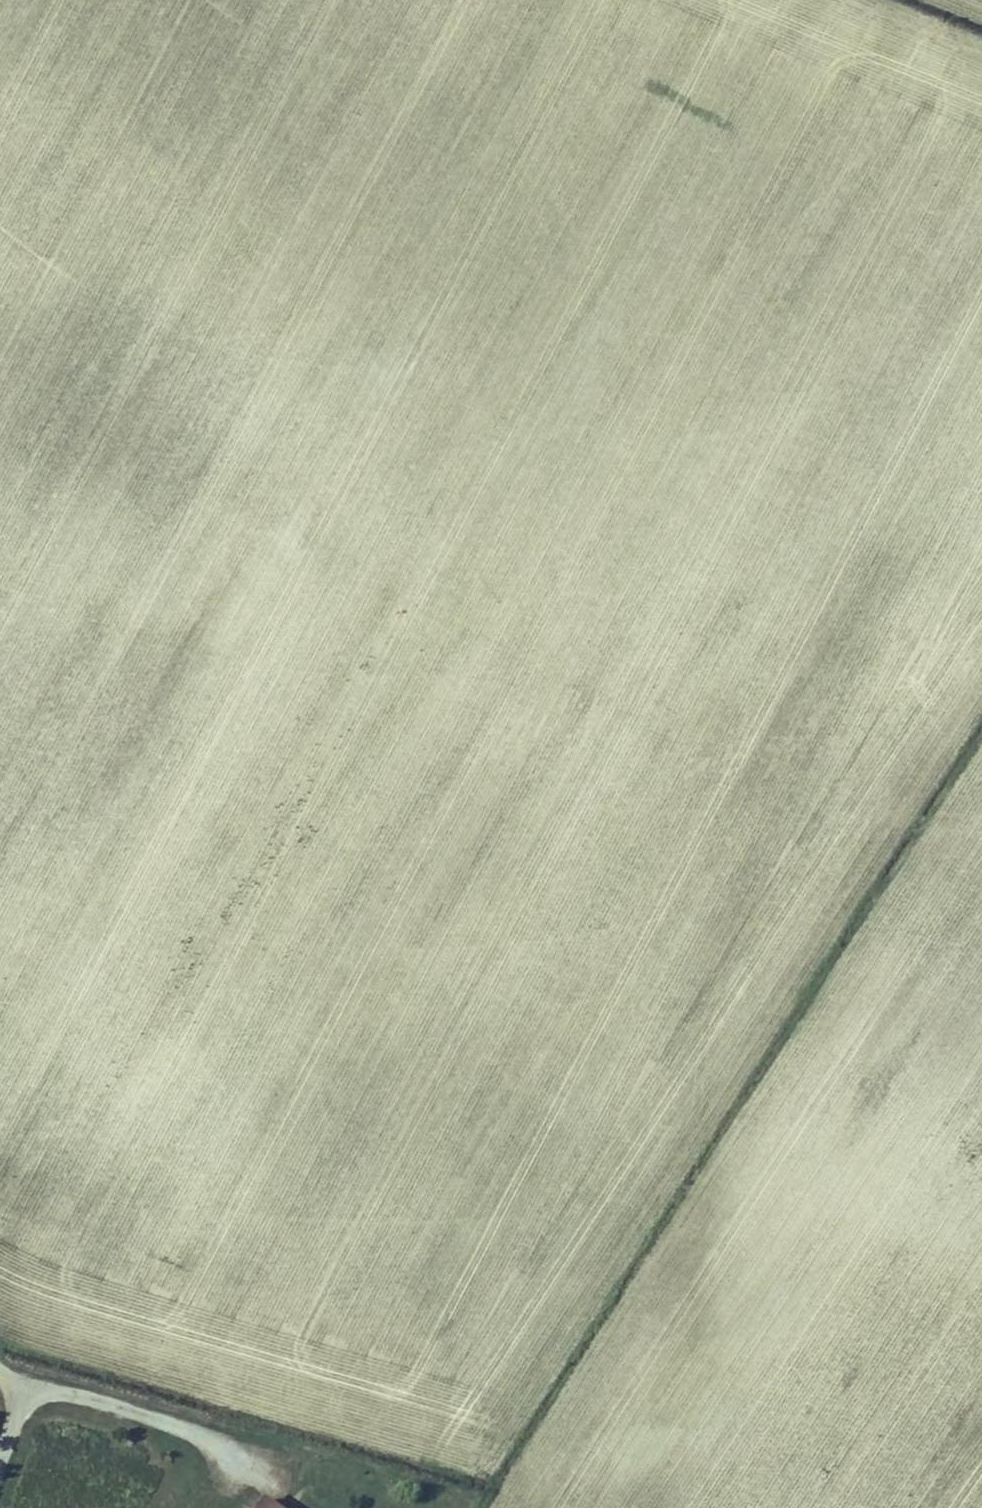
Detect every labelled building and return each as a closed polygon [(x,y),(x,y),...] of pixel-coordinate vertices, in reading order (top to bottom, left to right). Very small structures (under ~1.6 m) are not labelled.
[(252,1507),(284,1507),(262,1493),(252,1507)]
